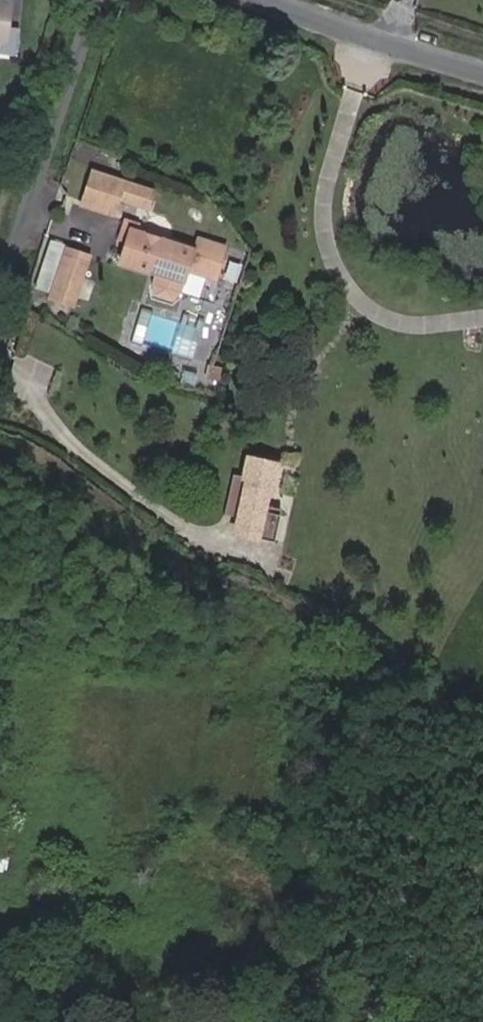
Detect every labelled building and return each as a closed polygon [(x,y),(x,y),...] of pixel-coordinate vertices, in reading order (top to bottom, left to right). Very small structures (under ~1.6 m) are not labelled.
[(19,26),(5,25),(4,40),(0,40),(0,53),(17,54),(19,26)] [(150,190),(92,172),(83,201),(112,210),(117,196),(131,200),(132,198),(147,202),(150,190)] [(126,220),(121,237),(128,239),(131,229),(134,230),(136,223),(126,220)] [(194,252),(195,250),(134,230),(131,229),(128,239),(121,263),(159,275),(156,286),(158,296),(172,300),(181,293),(188,272),(215,281),(222,260),(194,252)] [(194,252),(222,260),(225,249),(198,240),(195,250),(194,252)] [(66,251),(60,268),(82,275),(88,258),(66,251)] [(51,295),(73,302),(82,275),(60,268),(51,295)] [(271,461),(249,457),(246,475),(238,515),(234,531),(256,536),(262,503),(271,461)] [(238,515),(246,475),(231,472),(223,512),(238,515)] [(262,503),(256,536),(273,539),(280,506),(262,503)]
